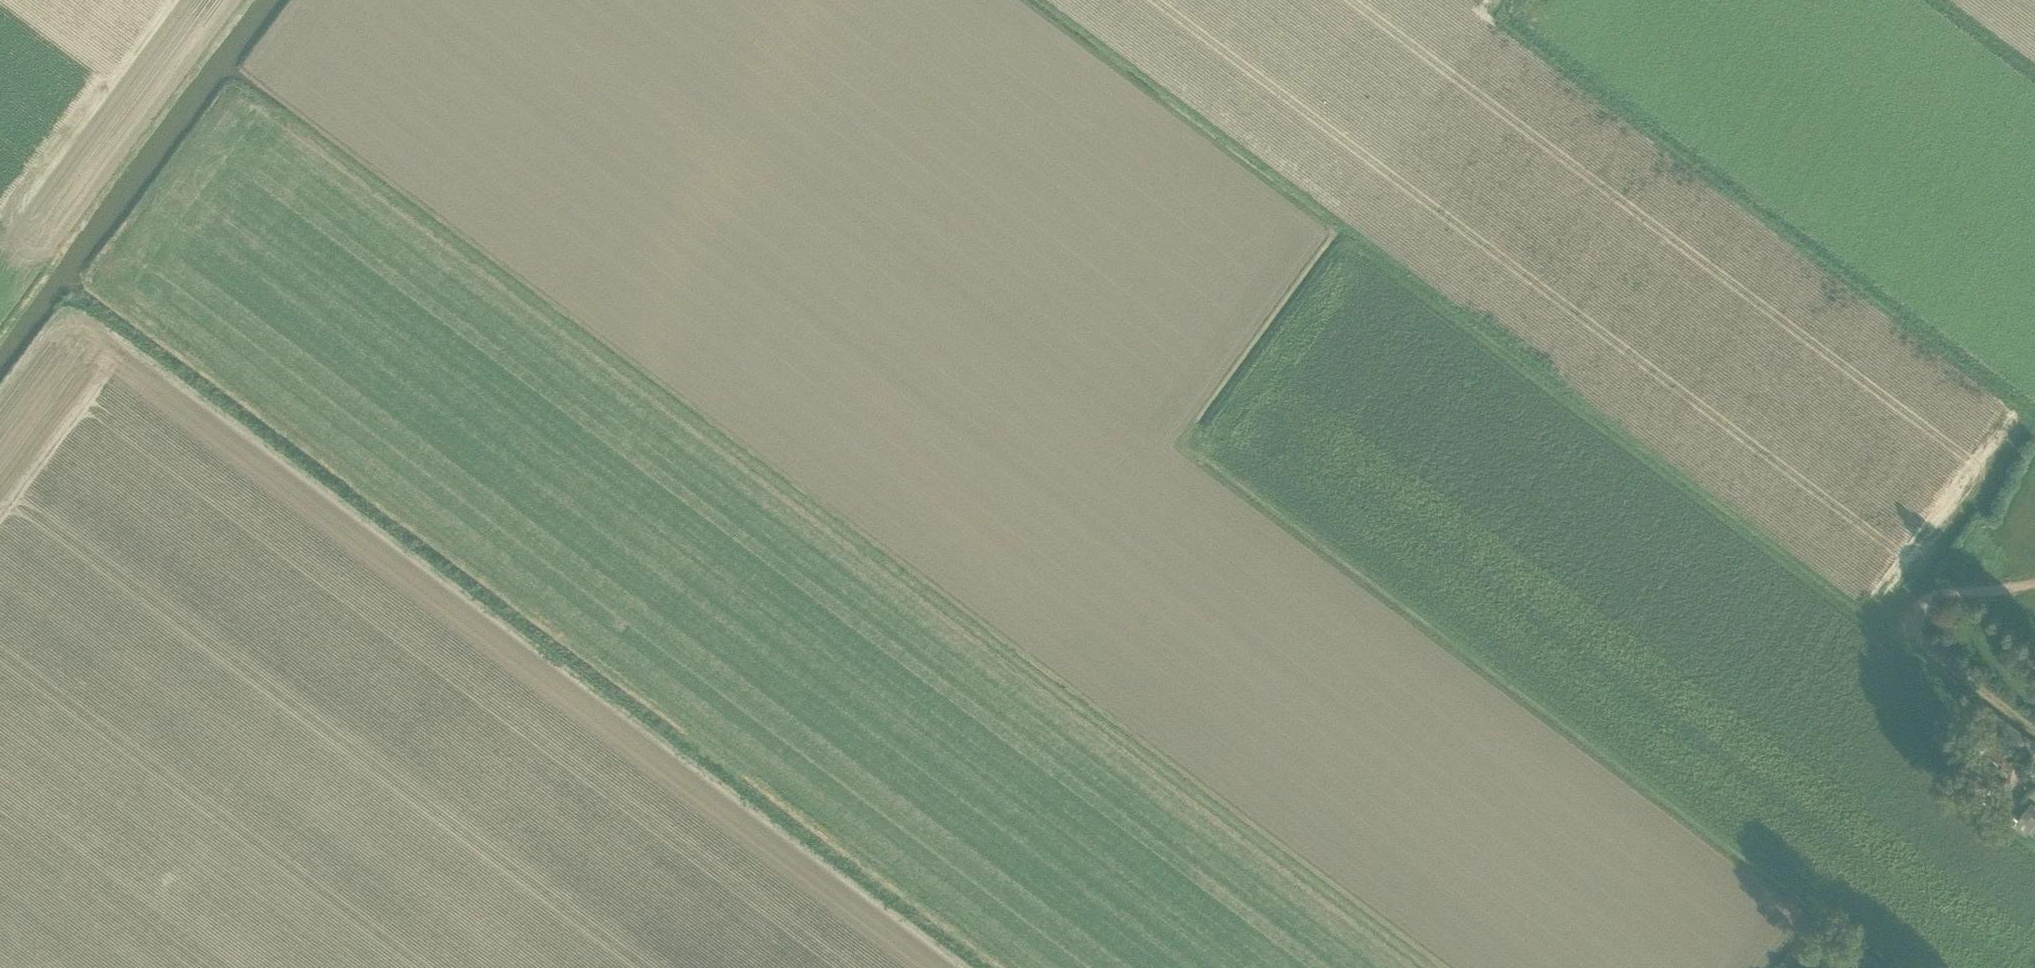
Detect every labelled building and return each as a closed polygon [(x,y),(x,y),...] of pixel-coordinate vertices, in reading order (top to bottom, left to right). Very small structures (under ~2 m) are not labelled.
[(1965,658),(1978,668),(1985,658),(1972,648),(1965,658)] [(2033,804),(2018,824),(2031,833),(2031,834),(2034,837),(2034,805),(2033,804)]
